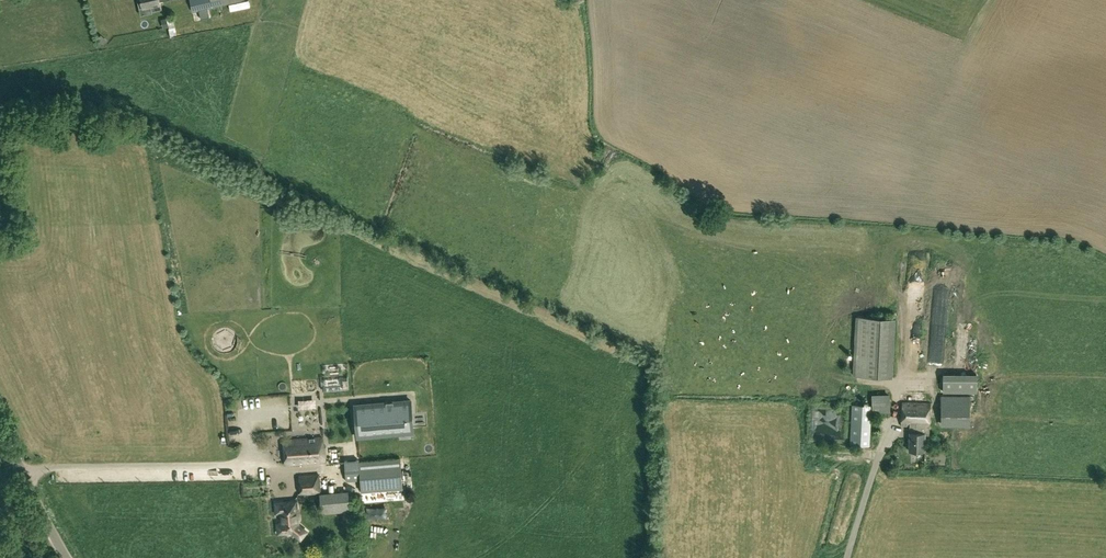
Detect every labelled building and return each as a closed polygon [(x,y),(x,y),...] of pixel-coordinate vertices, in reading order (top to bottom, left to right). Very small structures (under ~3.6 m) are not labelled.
[(170,1),(169,0),(141,0),(143,9),(160,6),(160,3),(170,1)] [(210,7),(192,10),(194,22),(212,19),(212,17),(220,15),(218,8),(210,10),(210,7)] [(857,316),(855,374),(892,376),(895,318),(857,316)] [(945,390),(978,389),(978,372),(945,373),(945,390)] [(828,394),(839,394),(839,383),(828,383),(828,394)] [(872,412),(891,412),(891,393),(878,393),(878,400),(872,400),(872,412)] [(969,426),(969,396),(941,396),(941,427),(969,426)] [(356,434),(404,430),(403,415),(409,415),(408,401),(354,405),(356,434)] [(908,450),(916,451),(923,451),(924,434),(928,435),(930,404),(901,402),(900,425),(909,425),(908,450)] [(868,445),(871,405),(852,404),(850,444),(868,445)] [(286,464),(326,461),(324,437),(284,439),(286,464)] [(401,485),(400,459),(344,462),(345,479),(359,478),(360,487),(401,485)] [(320,473),(299,475),(301,494),(322,492),(320,473)] [(297,522),(296,512),(297,512),(296,502),(275,503),(276,514),(281,513),(281,524),(277,524),(278,534),(289,533),(289,532),(294,532),(294,535),(299,539),(302,539),(306,534),(306,532),(300,527),(299,527),(298,522),(297,522)]
